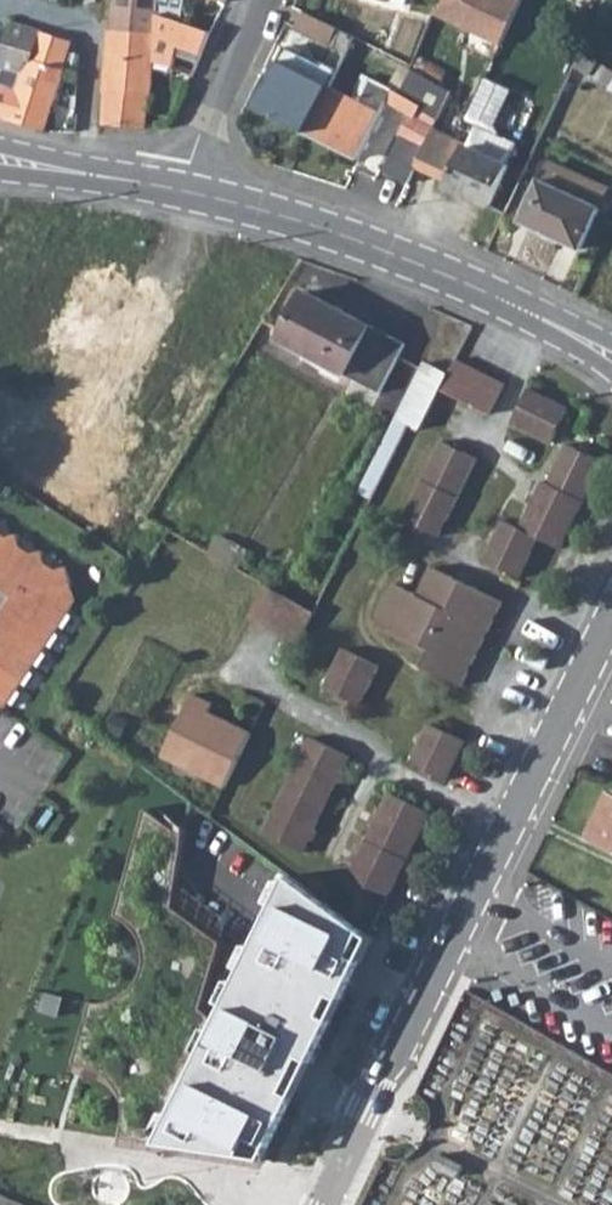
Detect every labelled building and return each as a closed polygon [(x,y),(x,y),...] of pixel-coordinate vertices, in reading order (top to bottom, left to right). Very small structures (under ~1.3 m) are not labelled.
[(154,33),(155,15),(181,23),(184,0),(113,0),(113,5),(109,30),(154,33)] [(431,14),(498,45),(519,0),(436,0),(431,14)] [(105,92),(149,93),(153,59),(171,65),(173,45),(199,54),(208,32),(181,23),(155,15),(154,33),(109,30),(107,63),(105,92)] [(3,67),(22,73),(24,73),(30,59),(42,32),(9,21),(0,52),(0,67),(3,67)] [(256,106),(307,132),(329,87),(353,37),(338,30),(322,65),(285,46),(256,106)] [(30,59),(64,70),(72,42),(42,32),(30,59)] [(584,59),(578,71),(589,76),(590,75),(607,85),(606,88),(611,92),(611,70),(586,54),(584,59)] [(35,127),(46,129),(64,70),(30,59),(24,73),(22,73),(19,82),(16,89),(0,84),(0,116),(35,127)] [(388,88),(391,90),(399,93),(412,71),(399,64),(388,88)] [(0,76),(19,82),(22,73),(3,67),(0,76)] [(398,95),(422,109),(416,119),(432,127),(449,91),(412,70),(412,71),(399,93),(398,95)] [(16,89),(19,82),(0,76),(0,77),(0,84),(16,89)] [(307,132),(356,157),(391,90),(388,88),(369,79),(357,103),(329,87),(307,132)] [(483,81),(463,121),(494,137),(492,129),(510,93),(483,81)] [(103,124),(144,127),(149,93),(105,92),(103,124)] [(404,139),(422,148),(429,134),(414,127),(412,131),(408,129),(404,139)] [(415,165),(449,181),(447,188),(488,207),(507,166),(503,165),(511,149),(480,133),(472,150),(431,130),(429,134),(422,148),(415,165)] [(383,172),(407,183),(415,165),(422,148),(404,139),(399,137),(383,172)] [(520,221),(579,249),(607,190),(552,164),(543,182),(538,179),(520,221)] [(56,302),(87,319),(79,334),(110,353),(132,315),(115,306),(136,266),(88,240),(56,302)] [(277,339),(379,391),(405,344),(302,291),(277,339)] [(442,386),(491,412),(505,382),(455,358),(447,374),(442,386)] [(409,424),(419,430),(442,386),(447,374),(425,362),(396,418),(409,424)] [(512,422),(552,442),(569,407),(530,387),(512,422)] [(402,519),(436,535),(476,458),(441,441),(402,519)] [(485,560),(519,578),(540,538),(561,549),(605,463),(569,445),(549,485),(545,483),(522,529),(506,522),(485,560)] [(5,707),(70,605),(60,598),(70,582),(65,565),(47,571),(40,549),(23,555),(15,533),(0,538),(0,703),(5,707)] [(209,554),(237,567),(246,548),(219,534),(209,554)] [(376,622),(430,649),(423,664),(462,685),(503,601),(431,566),(417,594),(395,583),(376,622)] [(323,685),(359,703),(379,664),(343,646),(323,685)] [(224,788),(252,732),(218,714),(211,717),(207,714),(213,703),(192,693),(161,755),(224,788)] [(412,765),(446,783),(467,742),(433,724),(412,765)] [(262,832),(302,852),(325,805),(315,800),(339,750),(299,731),(275,780),(286,785),(262,832)] [(609,794),(588,838),(611,850),(611,796),(609,794)] [(342,890),(358,898),(348,921),(370,932),(430,815),(391,795),(342,890)] [(380,947),(293,881),(252,960),(176,912),(184,837),(147,814),(119,917),(141,938),(148,955),(147,969),(139,988),(127,1000),(110,1010),(93,1007),(78,1066),(105,1073),(119,1092),(125,1109),(122,1140),(271,1172),(380,947)]
